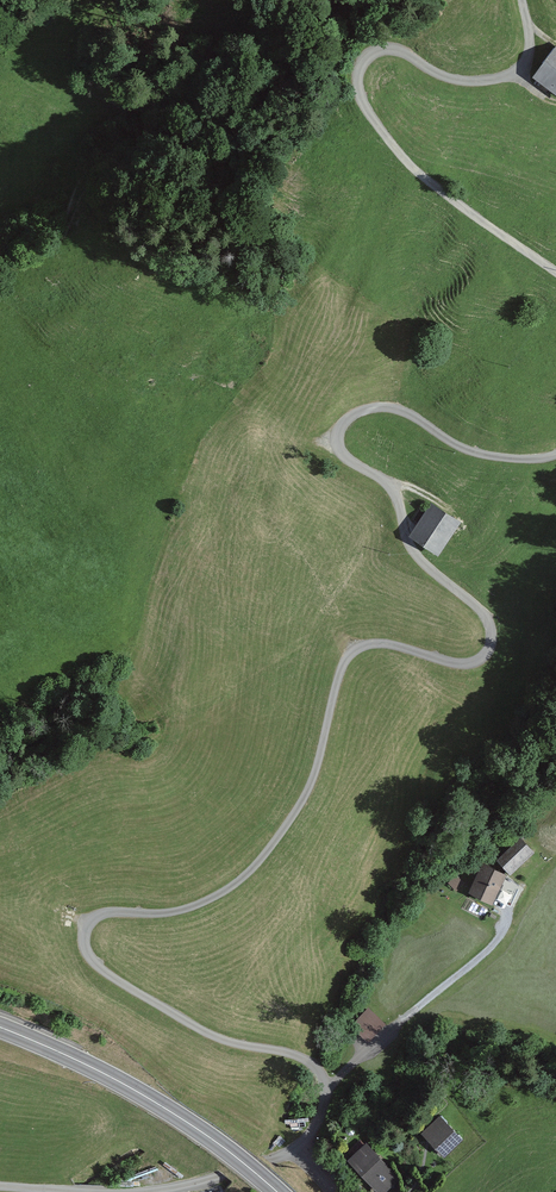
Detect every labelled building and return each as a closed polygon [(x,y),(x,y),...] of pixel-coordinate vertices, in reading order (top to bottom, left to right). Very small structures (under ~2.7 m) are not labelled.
[(529,80),(555,100),(555,46),(555,45),(529,80)] [(430,505),(409,536),(437,555),(458,524),(430,505)] [(518,839),(495,861),(509,876),(532,854),(518,839)] [(481,866),(468,895),(490,905),(503,876),(481,866)] [(372,1002),(354,1019),(370,1035),(387,1018),(372,1002)] [(440,1115),(420,1134),(444,1158),(463,1140),(440,1115)] [(347,1162),(373,1191),(384,1191),(398,1181),(366,1145),(347,1162)]
